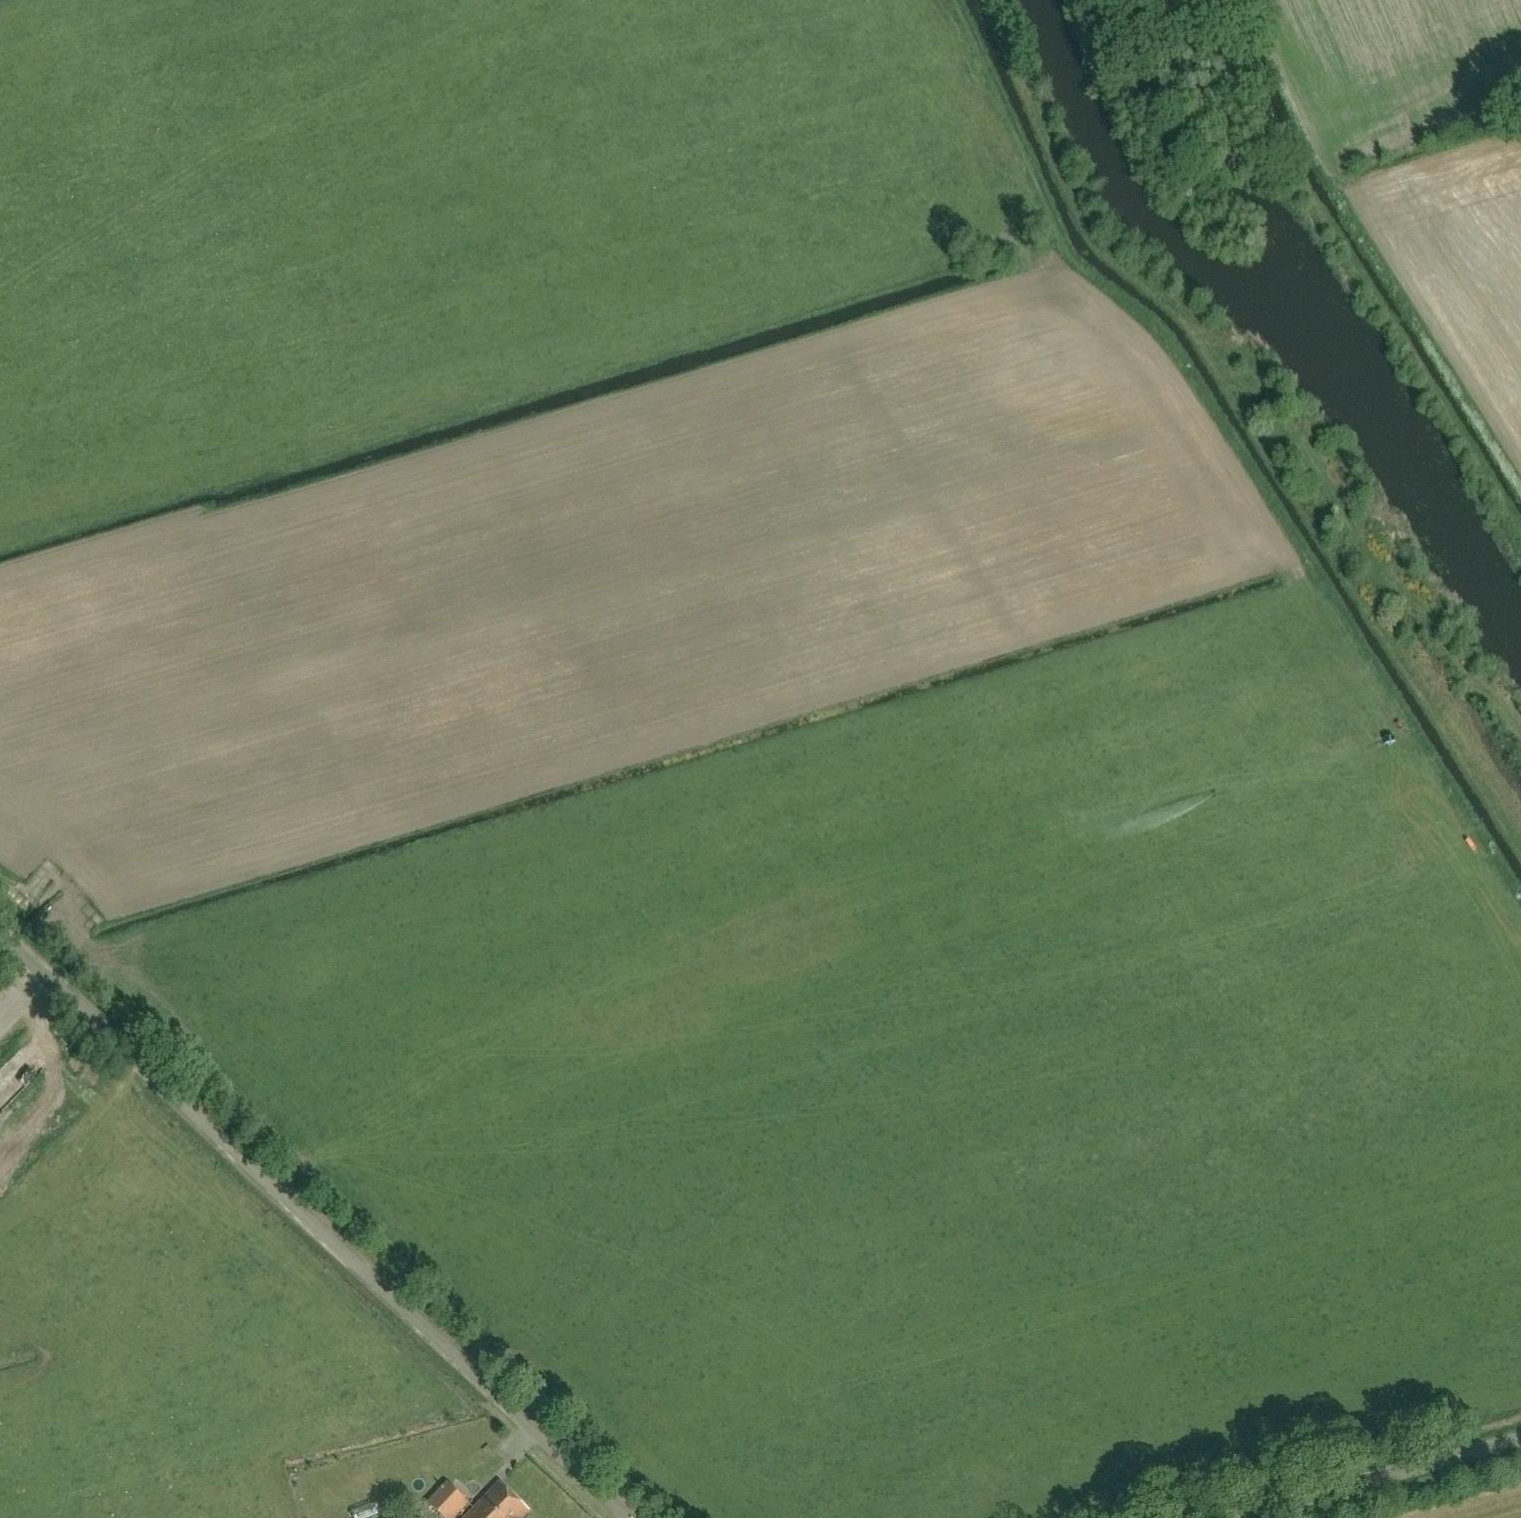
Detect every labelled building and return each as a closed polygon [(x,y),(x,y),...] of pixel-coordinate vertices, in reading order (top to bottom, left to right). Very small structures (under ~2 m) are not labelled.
[(470,1502),(448,1482),(428,1503),(444,1517),(455,1517),(470,1502)] [(530,1510),(500,1482),(466,1517),(522,1517),(530,1510)]
